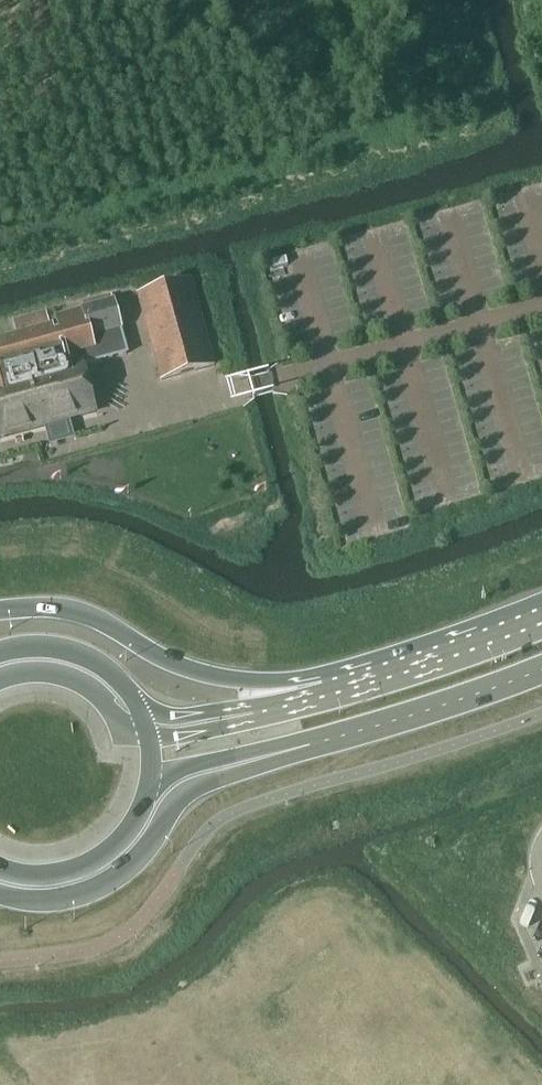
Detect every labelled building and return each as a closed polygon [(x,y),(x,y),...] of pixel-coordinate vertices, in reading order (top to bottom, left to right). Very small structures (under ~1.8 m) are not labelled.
[(162,379),(215,364),(192,279),(138,294),(162,379)] [(14,433),(48,424),(51,433),(53,440),(62,438),(71,435),(70,433),(66,419),(96,411),(84,365),(129,353),(114,300),(56,316),(58,324),(50,326),(47,314),(46,314),(47,318),(16,327),(15,323),(14,323),(18,335),(0,340),(0,437),(14,433)] [(330,822),(332,830),(340,828),(339,820),(330,822)]
